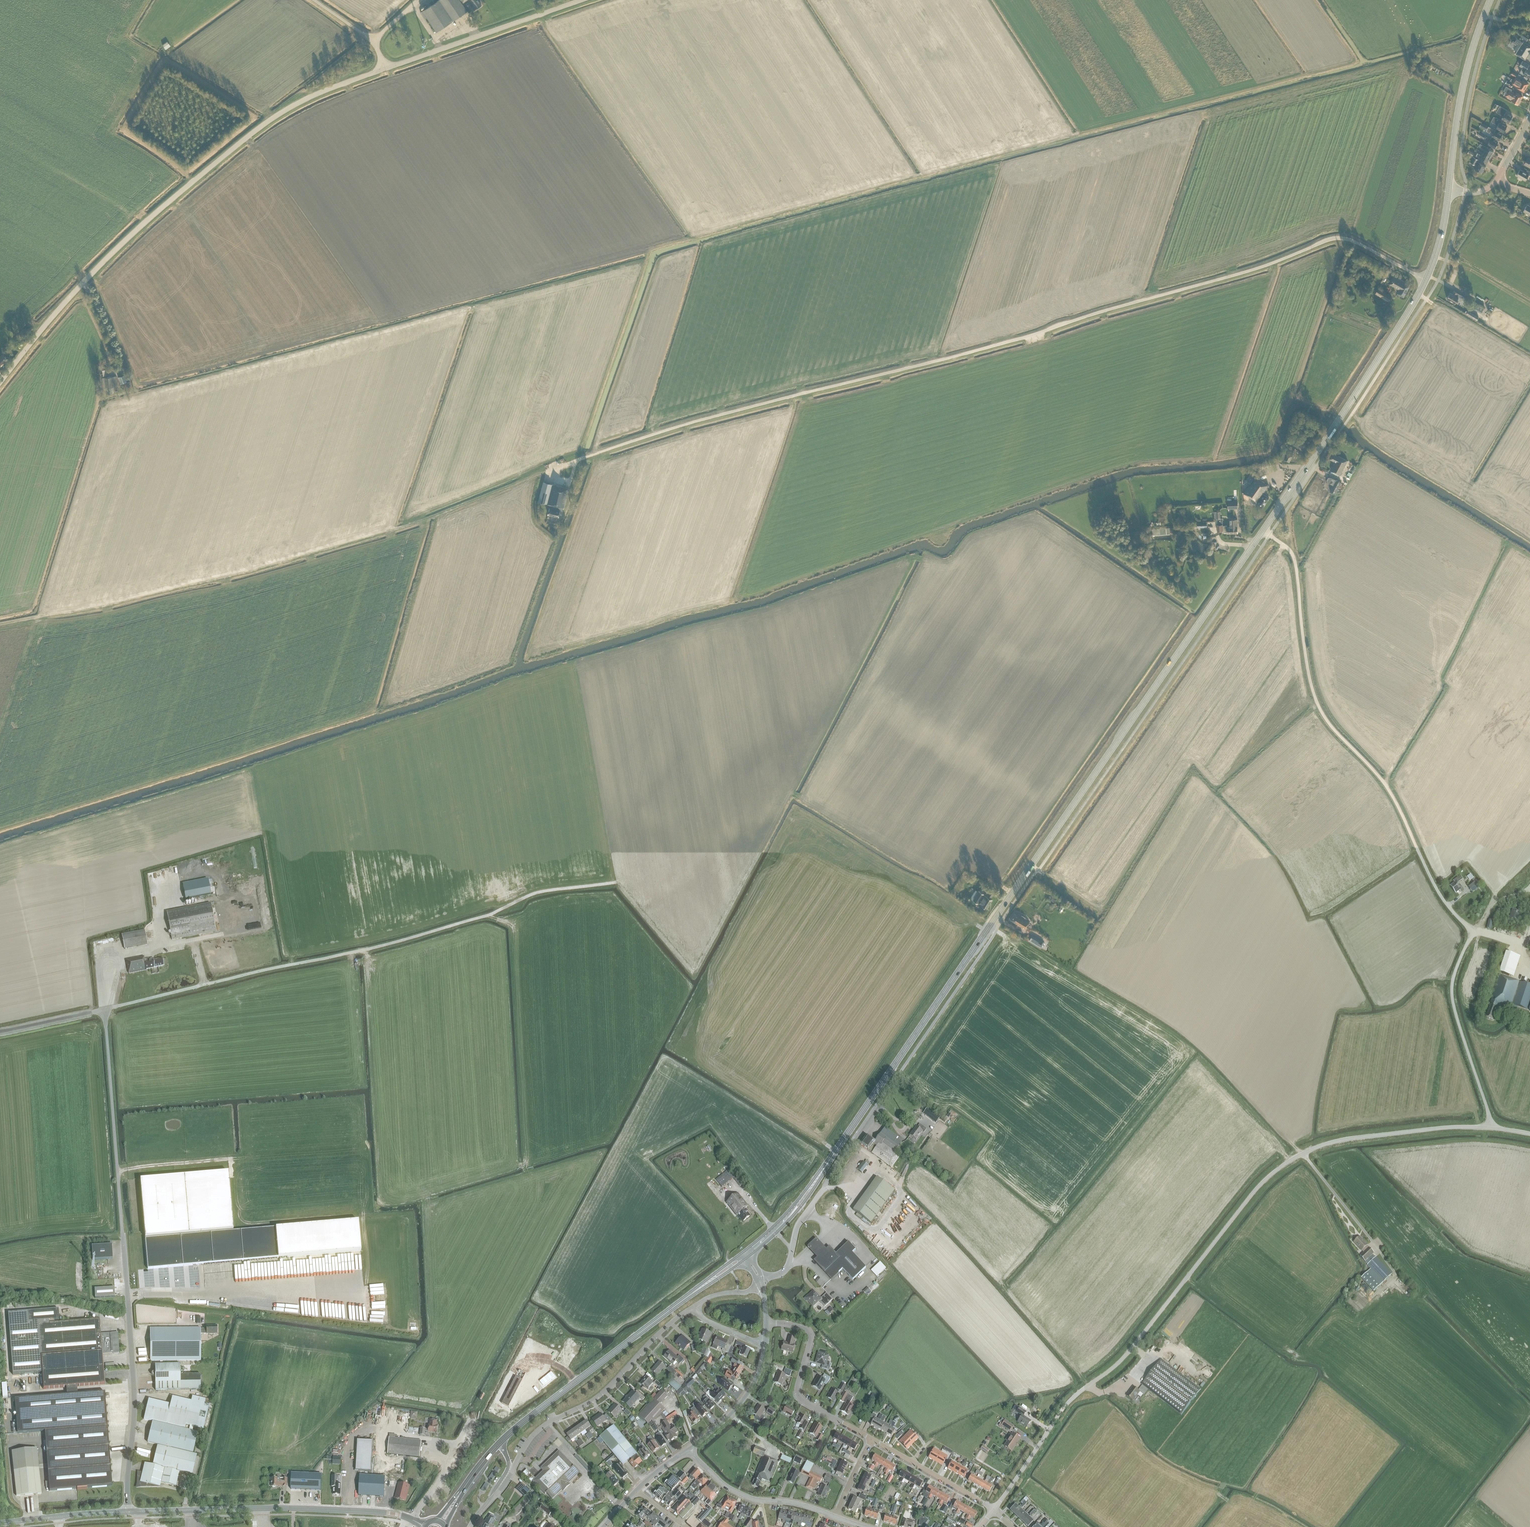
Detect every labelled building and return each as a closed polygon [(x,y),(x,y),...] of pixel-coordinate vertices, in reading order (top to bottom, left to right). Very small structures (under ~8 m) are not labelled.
[(427,17),(436,32),(467,11),(460,1),(461,0),(439,0),(423,11),(427,17)] [(474,5),(471,7),(473,10),(476,8),(476,9),(482,5),(478,0),(471,0),(474,5)] [(1528,39),(1522,35),(1519,39),(1517,38),(1515,41),(1513,40),(1512,43),(1517,45),(1515,47),(1515,49),(1515,50),(1515,51),(1517,51),(1515,54),(1525,60),(1529,54),(1529,45),(1526,43),(1528,39)] [(1527,68),(1529,64),(1523,60),(1519,66),(1525,70),(1523,73),(1529,77),(1529,70),(1527,68)] [(1514,80),(1526,87),(1528,84),(1524,81),(1525,81),(1522,80),(1522,81),(1518,79),(1515,77),(1517,74),(1512,72),(1511,74),(1513,75),(1511,78),(1514,80)] [(1514,80),(1511,78),(1510,80),(1509,81),(1507,80),(1505,83),(1511,87),(1513,84),(1518,87),(1517,88),(1520,89),(1523,91),(1526,87),(1514,80)] [(1506,92),(1520,100),(1522,96),(1518,94),(1519,93),(1517,92),(1516,94),(1511,91),(1512,90),(1506,86),(1504,91),(1505,92),(1506,92)] [(1518,104),(1520,100),(1506,92),(1505,92),(1503,95),(1507,97),(1507,98),(1512,100),(1512,101),(1514,102),(1518,104)] [(1509,122),(1512,117),(1508,114),(1506,112),(1507,110),(1500,106),(1496,112),(1503,116),(1502,118),(1502,119),(1504,120),(1505,120),(1509,122)] [(1496,118),(1494,116),(1491,121),(1498,125),(1496,128),(1504,132),(1507,126),(1500,123),(1502,120),(1496,117),(1496,118)] [(1487,128),(1486,131),(1489,133),(1490,131),(1493,133),(1492,136),(1499,140),(1502,135),(1494,130),(1492,129),(1492,128),(1488,127),(1487,128)] [(1495,148),(1498,143),(1490,138),(1486,136),(1485,139),(1488,141),(1487,144),(1495,148)] [(1483,152),(1490,156),(1493,151),(1489,148),(1482,144),(1482,145),(1480,144),(1479,146),(1485,149),(1483,152)] [(1487,162),(1490,156),(1483,152),(1481,155),(1477,153),(1476,156),(1482,159),(1487,162)] [(1478,162),(1477,161),(1478,159),(1472,156),(1470,159),(1471,160),(1470,162),(1475,165),(1475,164),(1477,165),(1475,169),(1481,173),(1485,166),(1478,162)] [(1520,169),(1516,175),(1525,180),(1529,174),(1529,175),(1529,171),(1527,170),(1526,173),(1520,169)] [(1400,279),(1393,276),(1391,279),(1388,284),(1398,290),(1397,292),(1398,293),(1404,297),(1410,286),(1404,282),(1405,281),(1400,279)] [(1388,301),(1391,296),(1378,288),(1375,293),(1388,301)] [(1460,294),(1457,293),(1454,291),(1452,294),(1450,292),(1447,298),(1455,303),(1457,299),(1461,301),(1463,296),(1460,294)] [(1477,320),(1479,317),(1469,310),(1467,314),(1477,320)] [(120,384),(126,381),(124,375),(118,377),(120,384)] [(117,386),(116,376),(112,376),(102,377),(104,393),(106,393),(114,392),(113,387),(117,386)] [(1287,453),(1284,452),(1279,461),(1284,463),(1286,460),(1289,462),(1292,455),(1292,454),(1290,454),(1287,453)] [(1338,456),(1332,453),(1329,459),(1335,462),(1331,471),(1340,475),(1348,460),(1339,456),(1338,456)] [(1262,507),(1269,498),(1263,493),(1269,485),(1255,476),(1243,493),(1254,500),(1254,501),(1255,502),(1257,502),(1257,503),(1261,507),(1262,507)] [(1336,494),(1342,483),(1336,479),(1335,480),(1333,485),(1330,491),(1336,494)] [(564,508),(568,493),(569,488),(543,482),(538,501),(552,505),(551,508),(550,508),(548,514),(558,517),(560,510),(562,511),(563,507),(564,508)] [(1223,532),(1227,532),(1227,533),(1232,533),(1231,527),(1228,527),(1227,527),(1227,525),(1223,525),(1222,522),(1223,522),(1223,518),(1221,518),(1217,518),(1217,522),(1217,531),(1223,531),(1223,532)] [(1228,527),(1231,527),(1232,533),(1238,533),(1237,527),(1238,527),(1237,518),(1230,519),(1230,523),(1228,523),(1228,527)] [(1462,892),(1464,890),(1458,882),(1463,879),(1460,875),(1453,880),(1455,882),(1450,886),(1456,893),(1460,890),(1462,892)] [(208,879),(182,884),(185,899),(210,894),(208,879)] [(1475,880),(1467,886),(1470,889),(1476,885),(1478,888),(1480,886),(1475,880)] [(973,900),(978,903),(977,904),(978,905),(980,906),(981,906),(982,905),(987,908),(992,899),(990,898),(993,893),(990,891),(986,897),(983,895),(984,894),(979,891),(973,900)] [(172,940),(191,936),(216,931),(211,904),(167,912),(172,940)] [(1026,914),(1025,915),(1037,923),(1040,918),(1028,911),(1026,914)] [(1014,914),(1011,920),(1023,927),(1023,928),(1025,929),(1029,922),(1024,919),(1025,917),(1024,917),(1025,915),(1026,914),(1025,913),(1023,916),(1022,915),(1021,917),(1016,915),(1014,914)] [(144,930),(121,935),(124,949),(147,945),(144,930)] [(1029,940),(1042,948),(1046,941),(1033,934),(1029,940)] [(1499,972),(1509,975),(1515,955),(1506,952),(1499,972)] [(144,959),(143,956),(126,959),(128,973),(146,970),(146,969),(163,966),(162,958),(153,960),(153,958),(148,958),(146,959),(144,959)] [(1529,1001),(1529,985),(1499,975),(1490,1005),(1486,1017),(1493,1019),(1496,1010),(1503,1012),(1504,1011),(1505,1011),(1506,1009),(1510,1010),(1511,1005),(1527,1010),(1529,1001)] [(936,1123),(940,1117),(927,1107),(923,1113),(936,1123)] [(926,1129),(920,1124),(917,1127),(916,1126),(913,1130),(914,1131),(911,1136),(916,1139),(922,1131),(924,1132),(926,1129)] [(886,1164),(891,1167),(900,1155),(895,1151),(901,1143),(898,1138),(885,1128),(881,1134),(880,1133),(874,1141),(867,1136),(860,1145),(886,1164)] [(862,1173),(868,1165),(867,1164),(864,1162),(863,1161),(857,1169),(862,1173)] [(721,1187),(735,1176),(729,1169),(716,1180),(721,1187)] [(196,1235),(199,1234),(199,1233),(211,1232),(215,1233),(215,1231),(234,1230),(229,1172),(140,1180),(145,1237),(195,1233),(196,1235)] [(740,1187),(744,1184),(738,1176),(734,1179),(740,1187)] [(877,1178),(853,1210),(871,1223),(894,1191),(877,1178)] [(750,1216),(747,1212),(748,1211),(746,1208),(748,1206),(738,1193),(726,1202),(737,1215),(739,1218),(740,1218),(743,1221),(750,1216)] [(234,1231),(215,1233),(199,1234),(196,1235),(145,1239),(148,1269),(198,1265),(243,1261),(278,1258),(361,1251),(358,1220),(275,1228),(240,1231),(234,1231)] [(1368,1245),(1365,1241),(1364,1242),(1359,1237),(1354,1242),(1362,1250),(1364,1253),(1369,1248),(1367,1245),(1368,1245)] [(866,1267),(852,1253),(856,1249),(849,1242),(849,1241),(836,1254),(829,1246),(830,1246),(814,1260),(831,1279),(842,1269),(852,1280),(866,1267)] [(809,1250),(819,1260),(827,1252),(817,1242),(809,1250)] [(92,1260),(112,1259),(112,1245),(92,1246),(92,1260)] [(1369,1248),(1364,1253),(1360,1256),(1365,1261),(1372,1254),(1374,1253),(1369,1248)] [(1392,1274),(1376,1257),(1375,1257),(1372,1254),(1365,1261),(1368,1264),(1367,1265),(1371,1269),(1383,1282),(1392,1274)] [(881,1261),(871,1270),(878,1276),(887,1267),(881,1261)] [(1383,1282),(1371,1269),(1361,1278),(1374,1291),(1383,1282)] [(365,1284),(367,1304),(380,1303),(380,1293),(375,1293),(375,1290),(379,1289),(379,1283),(365,1284)] [(95,1298),(115,1297),(114,1287),(94,1288),(95,1298)] [(820,1298),(813,1291),(808,1296),(808,1295),(805,1298),(808,1301),(813,1306),(818,1300),(824,1307),(832,1299),(826,1293),(820,1298)] [(1357,1294),(1364,1301),(1367,1298),(1360,1291),(1357,1294)] [(367,1315),(381,1315),(381,1308),(364,1309),(364,1323),(367,1323),(367,1315)] [(54,1323),(54,1320),(59,1319),(58,1309),(8,1313),(13,1374),(42,1372),(44,1388),(66,1387),(67,1392),(77,1391),(77,1386),(104,1384),(102,1353),(113,1352),(113,1353),(119,1352),(117,1332),(111,1333),(111,1334),(100,1334),(99,1319),(54,1323)] [(217,1334),(217,1325),(206,1326),(206,1328),(200,1328),(150,1328),(150,1360),(200,1360),(200,1334),(217,1334)] [(706,1343),(710,1333),(703,1329),(698,1340),(706,1343)] [(728,1352),(730,1348),(725,1346),(728,1340),(727,1341),(717,1337),(717,1336),(712,1348),(717,1350),(718,1346),(722,1348),(722,1350),(726,1352),(728,1353),(728,1352)] [(686,1341),(682,1337),(676,1343),(683,1350),(690,1343),(687,1340),(686,1341)] [(793,1345),(795,1338),(789,1337),(787,1343),(783,1342),(781,1350),(792,1353),(794,1345),(793,1345)] [(744,1348),(740,1346),(738,1350),(741,1351),(739,1355),(746,1358),(750,1350),(744,1348)] [(677,1358),(669,1350),(664,1356),(673,1364),(676,1361),(679,1364),(684,1359),(679,1355),(677,1358)] [(829,1370),(830,1366),(829,1365),(830,1362),(826,1361),(828,1356),(821,1354),(821,1353),(818,1352),(817,1356),(818,1356),(816,1362),(822,1364),(821,1368),(829,1370)] [(735,1367),(733,1370),(740,1374),(743,1369),(742,1368),(737,1364),(739,1361),(739,1360),(733,1357),(733,1358),(731,1361),(735,1363),(734,1364),(733,1366),(735,1367)] [(1131,1390),(1126,1396),(1133,1401),(1137,1395),(1141,1397),(1143,1394),(1143,1395),(1148,1389),(1181,1415),(1197,1394),(1201,1389),(1161,1359),(1157,1363),(1141,1384),(1142,1385),(1138,1390),(1133,1386),(1130,1389),(1131,1390)] [(657,1376),(665,1366),(659,1361),(651,1370),(657,1376)] [(152,1372),(151,1373),(151,1374),(152,1375),(153,1376),(155,1376),(155,1383),(155,1390),(180,1390),(200,1390),(200,1374),(180,1374),(180,1364),(155,1365),(155,1372),(153,1372),(152,1372)] [(674,1376),(677,1373),(674,1370),(669,1366),(667,1368),(672,1373),(671,1374),(674,1376)] [(789,1377),(792,1371),(785,1368),(783,1374),(778,1372),(776,1375),(777,1376),(774,1382),(781,1385),(785,1375),(789,1377)] [(736,1379),(740,1374),(733,1370),(732,1372),(730,1371),(728,1370),(727,1373),(725,1376),(728,1378),(730,1379),(732,1377),(735,1379),(736,1379)] [(826,1384),(830,1378),(824,1374),(822,1378),(818,1376),(816,1379),(816,1380),(813,1386),(819,1390),(823,1383),(826,1384)] [(510,1407),(524,1380),(517,1376),(503,1403),(510,1407)] [(640,1383),(647,1389),(649,1387),(654,1382),(646,1376),(643,1379),(644,1379),(640,1383)] [(677,1391),(681,1386),(672,1377),(667,1382),(677,1391)] [(731,1383),(727,1380),(723,1378),(719,1384),(728,1391),(732,1385),(730,1384),(731,1383)] [(659,1391),(663,1387),(661,1385),(656,1380),(654,1382),(659,1387),(657,1389),(659,1391)] [(685,1392),(689,1389),(685,1384),(681,1387),(685,1392)] [(714,1393),(721,1399),(724,1397),(723,1396),(725,1394),(719,1389),(715,1385),(713,1387),(716,1390),(714,1392),(714,1393)] [(681,1388),(676,1393),(678,1396),(684,1392),(681,1388)] [(838,1393),(839,1391),(837,1389),(836,1392),(832,1390),(828,1397),(834,1401),(838,1393)] [(645,1397),(637,1390),(635,1392),(633,1391),(623,1401),(630,1408),(639,1398),(642,1400),(645,1397)] [(671,1427),(662,1413),(665,1410),(660,1405),(667,1396),(661,1390),(638,1416),(647,1424),(651,1420),(658,1430),(661,1428),(665,1434),(664,1435),(668,1440),(669,1439),(670,1441),(677,1437),(676,1436),(677,1436),(676,1434),(675,1434),(678,1432),(673,1425),(671,1427)] [(714,1393),(714,1392),(712,1394),(709,1391),(706,1394),(711,1398),(715,1401),(717,1403),(719,1401),(721,1399),(714,1393)] [(107,1426),(105,1392),(15,1399),(17,1433),(45,1431),(49,1491),(77,1489),(77,1490),(87,1489),(87,1488),(112,1486),(110,1461),(109,1450),(107,1426)] [(849,1403),(851,1400),(853,1397),(845,1392),(844,1392),(839,1400),(843,1402),(846,1403),(841,1411),(848,1415),(853,1405),(849,1403)] [(205,1423),(210,1400),(192,1396),(191,1401),(172,1397),(170,1405),(148,1399),(144,1419),(152,1421),(147,1442),(157,1445),(152,1465),(144,1463),(142,1472),(138,1471),(137,1486),(138,1486),(155,1486),(155,1485),(159,1486),(160,1482),(176,1486),(179,1471),(192,1474),(197,1455),(192,1454),(198,1428),(203,1429),(204,1423),(205,1423)] [(708,1399),(705,1396),(703,1398),(705,1400),(703,1402),(710,1410),(714,1406),(712,1403),(710,1400),(709,1401),(708,1399)] [(700,1403),(695,1407),(697,1410),(702,1417),(707,1413),(704,1409),(700,1403)] [(614,1417),(621,1410),(615,1404),(608,1412),(614,1417)] [(760,1422),(765,1418),(762,1415),(765,1410),(758,1405),(753,1413),(756,1415),(754,1418),(760,1422)] [(791,1416),(794,1411),(786,1406),(783,1412),(791,1416)] [(694,1423),(697,1421),(699,1419),(697,1417),(700,1416),(694,1407),(690,1410),(691,1411),(690,1412),(691,1413),(688,1415),(693,1423),(694,1422),(694,1423)] [(772,1416),(775,1411),(769,1407),(766,1412),(772,1416)] [(1024,1416),(1026,1412),(1019,1407),(1016,1412),(1021,1416),(1022,1415),(1024,1416)] [(600,1413),(592,1419),(597,1426),(605,1420),(603,1417),(600,1413)] [(878,1429),(881,1430),(885,1424),(882,1423),(885,1417),(880,1414),(877,1420),(874,1418),(876,1416),(872,1413),(869,1420),(872,1422),(871,1425),(874,1427),(878,1429)] [(807,1426),(804,1424),(807,1418),(801,1415),(797,1423),(796,1426),(798,1427),(800,1425),(801,1425),(799,1428),(804,1431),(807,1426)] [(1026,1427),(1031,1421),(1024,1416),(1022,1415),(1021,1416),(1018,1421),(1026,1427)] [(436,1425),(437,1420),(430,1419),(429,1424),(428,1429),(420,1428),(419,1435),(424,1435),(425,1431),(437,1432),(437,1425),(436,1425)] [(1002,1428),(1004,1426),(1010,1431),(1013,1426),(1005,1420),(1003,1422),(1003,1423),(1001,1422),(999,1425),(1002,1428)] [(588,1433),(591,1438),(593,1437),(589,1431),(593,1429),(591,1426),(590,1427),(586,1421),(581,1424),(586,1430),(588,1433)] [(890,1427),(886,1433),(891,1436),(895,1430),(892,1428),(893,1426),(895,1423),(893,1421),(891,1425),(890,1427)] [(816,1437),(822,1427),(815,1423),(810,1433),(816,1437)] [(581,1434),(586,1430),(581,1424),(576,1427),(581,1434)] [(890,1427),(885,1424),(881,1430),(886,1433),(890,1427)] [(599,1437),(603,1442),(622,1465),(628,1460),(634,1468),(638,1465),(642,1461),(637,1456),(638,1455),(614,1425),(599,1437)] [(576,1427),(571,1431),(576,1437),(581,1434),(576,1427)] [(911,1429),(905,1435),(913,1443),(918,1438),(911,1429)] [(579,1447),(581,1445),(578,1440),(576,1437),(571,1431),(567,1434),(568,1437),(565,1438),(569,1442),(571,1441),(574,1438),(576,1442),(579,1447)] [(659,1432),(656,1435),(658,1438),(656,1440),(661,1447),(666,1444),(661,1436),(659,1432)] [(838,1441),(841,1436),(836,1433),(833,1438),(838,1441)] [(395,1438),(396,1435),(390,1434),(389,1437),(388,1453),(419,1457),(421,1441),(395,1438)] [(1011,1450),(1019,1438),(1013,1434),(1005,1446),(1011,1450)] [(899,1439),(899,1440),(907,1448),(913,1443),(905,1435),(900,1440),(899,1439)] [(655,1451),(656,1451),(656,1450),(659,1448),(650,1436),(647,1438),(650,1442),(648,1444),(653,1452),(654,1451),(655,1451)] [(844,1444),(847,1439),(841,1436),(838,1441),(844,1444)] [(849,1447),(852,1442),(847,1439),(844,1444),(849,1447)] [(371,1471),(373,1441),(357,1440),(356,1470),(371,1471)] [(852,1442),(849,1447),(854,1450),(857,1445),(852,1442)] [(644,1447),(640,1443),(638,1445),(641,1449),(638,1452),(644,1459),(645,1458),(645,1459),(647,1458),(647,1457),(650,1454),(644,1447)] [(769,1482),(778,1462),(764,1456),(766,1451),(755,1446),(753,1453),(762,1457),(756,1472),(757,1472),(751,1486),(758,1488),(761,1479),(769,1482)] [(934,1448),(928,1458),(935,1461),(941,1452),(934,1448),(935,1447),(934,1448)] [(16,1496),(41,1493),(36,1448),(11,1451),(16,1496)] [(573,1467),(571,1465),(572,1465),(559,1450),(540,1468),(543,1471),(532,1481),(545,1494),(546,1493),(552,1499),(562,1489),(563,1490),(567,1486),(567,1485),(579,1472),(580,1472),(574,1466),(573,1467)] [(941,1452),(935,1461),(942,1465),(947,1456),(941,1452)] [(586,1467),(588,1466),(577,1454),(575,1456),(586,1467)] [(783,1455),(781,1459),(791,1463),(793,1459),(783,1455)] [(875,1466),(880,1457),(875,1455),(871,1460),(875,1462),(873,1465),(870,1464),(867,1469),(872,1471),(875,1466)] [(882,1466),(885,1461),(880,1457),(875,1466),(876,1467),(878,1464),(882,1466)] [(825,1468),(828,1462),(820,1459),(818,1465),(825,1468)] [(820,1482),(823,1478),(810,1471),(814,1464),(807,1461),(803,1468),(801,1473),(811,1477),(807,1486),(811,1488),(812,1487),(814,1489),(818,1481),(820,1482)] [(839,1466),(845,1469),(847,1464),(842,1461),(839,1466)] [(885,1473),(891,1464),(885,1461),(882,1466),(886,1468),(884,1472),(885,1473)] [(952,1461),(947,1469),(953,1472),(957,1464),(952,1461)] [(626,1475),(627,1474),(622,1468),(623,1467),(620,1463),(613,1468),(619,1475),(619,1474),(622,1478),(626,1475)] [(839,1466),(835,1465),(832,1463),(831,1466),(834,1468),(834,1467),(838,1469),(836,1472),(842,1475),(845,1469),(839,1466)] [(891,1464),(885,1473),(887,1474),(889,1470),(892,1472),(896,1466),(891,1464)] [(957,1464),(953,1472),(958,1475),(963,1467),(957,1464)] [(492,1480),(500,1468),(496,1466),(489,1478),(492,1480)] [(963,1467),(958,1475),(963,1478),(968,1470),(963,1467)] [(602,1478),(606,1475),(599,1468),(595,1471),(602,1478)] [(523,1473),(531,1482),(536,1477),(527,1469),(523,1473)] [(701,1473),(695,1469),(692,1473),(691,1473),(690,1474),(691,1474),(690,1475),(691,1475),(688,1478),(692,1481),(694,1478),(695,1479),(701,1473)] [(793,1484),(796,1477),(798,1478),(800,1473),(798,1472),(793,1469),(788,1481),(793,1484)] [(901,1482),(906,1473),(902,1470),(898,1476),(902,1478),(900,1481),(901,1482)] [(608,1474),(605,1476),(608,1480),(610,1482),(614,1486),(617,1483),(619,1481),(610,1472),(608,1474)] [(671,1491),(684,1477),(686,1475),(683,1472),(677,1479),(673,1475),(667,1481),(666,1481),(665,1482),(665,1483),(664,1484),(671,1491)] [(292,1473),(291,1489),(301,1489),(321,1490),(321,1474),(301,1473),(292,1473)] [(863,1479),(868,1481),(872,1483),(874,1484),(876,1481),(873,1480),(873,1481),(869,1479),(871,1476),(865,1473),(863,1479)] [(909,1482),(912,1476),(906,1473),(901,1482),(903,1483),(905,1480),(909,1482)] [(823,1479),(826,1480),(825,1481),(829,1483),(832,1477),(830,1476),(826,1474),(823,1479)] [(360,1475),(359,1495),(384,1496),(385,1476),(360,1475)] [(692,1485),(691,1486),(694,1489),(700,1483),(703,1486),(708,1480),(702,1475),(699,1479),(698,1478),(695,1482),(692,1485)] [(973,1483),(976,1478),(971,1475),(968,1480),(973,1483)] [(338,1476),(332,1476),(331,1487),(334,1487),(333,1494),(336,1495),(337,1495),(339,1495),(340,1495),(340,1487),(340,1484),(338,1484),(338,1476)] [(910,1487),(912,1488),(917,1479),(912,1476),(909,1482),(912,1484),(910,1487)] [(984,1489),(990,1477),(987,1476),(986,1478),(984,1482),(982,1481),(978,1486),(984,1489)] [(990,1477),(984,1489),(989,1492),(992,1487),(989,1485),(991,1481),(992,1482),(993,1479),(990,1477)] [(287,1486),(287,1478),(283,1478),(271,1478),(271,1482),(272,1482),(272,1487),(279,1487),(279,1484),(283,1484),(283,1486),(287,1486)] [(978,1486),(982,1481),(976,1478),(973,1483),(978,1486)] [(866,1487),(868,1481),(863,1479),(860,1484),(866,1487)] [(912,1488),(914,1489),(916,1486),(919,1488),(922,1482),(917,1479),(912,1488)] [(700,1492),(699,1493),(701,1494),(703,1494),(708,1499),(705,1502),(707,1505),(716,1495),(714,1493),(718,1489),(711,1482),(707,1487),(706,1485),(700,1492)] [(398,1492),(396,1498),(404,1500),(406,1493),(407,1493),(409,1486),(399,1484),(397,1492),(398,1492)] [(872,1490),(866,1487),(860,1484),(857,1490),(863,1492),(865,1489),(868,1491),(868,1492),(871,1493),(872,1490)] [(829,1489),(822,1485),(821,1487),(820,1487),(819,1490),(818,1490),(818,1492),(819,1492),(818,1495),(824,1498),(827,1491),(828,1491),(829,1489)] [(928,1499),(929,1498),(934,1489),(932,1488),(932,1487),(930,1485),(929,1486),(927,1489),(925,1488),(922,1493),(924,1494),(925,1493),(928,1495),(926,1498),(928,1499)] [(525,1486),(521,1491),(525,1496),(530,1491),(525,1486)] [(669,1492),(670,1492),(668,1490),(667,1490),(663,1487),(662,1488),(660,1486),(657,1490),(663,1495),(664,1493),(666,1495),(669,1492)] [(936,1497),(939,1492),(934,1489),(929,1498),(930,1499),(932,1495),(936,1497)] [(665,1497),(663,1495),(657,1490),(656,1491),(653,1494),(659,1499),(660,1498),(663,1500),(665,1497)] [(677,1490),(673,1494),(670,1492),(663,1500),(662,1500),(666,1503),(666,1504),(667,1505),(668,1505),(669,1506),(673,1501),(670,1498),(672,1495),(677,1500),(682,1495),(677,1490)] [(538,1500),(541,1497),(535,1492),(532,1495),(538,1500)] [(939,1504),(945,1495),(939,1492),(936,1497),(940,1499),(938,1503),(939,1504)] [(678,1515),(690,1502),(684,1497),(685,1496),(683,1494),(682,1495),(677,1500),(679,1502),(672,1509),(678,1515)] [(945,1495),(939,1504),(941,1505),(943,1501),(947,1503),(950,1498),(945,1495)] [(685,1516),(691,1510),(694,1506),(700,1500),(696,1496),(690,1503),(679,1515),(682,1519),(685,1516)] [(718,1503),(716,1506),(721,1509),(722,1508),(723,1509),(728,1511),(731,1513),(735,1505),(736,1502),(735,1501),(734,1500),(733,1500),(732,1499),(731,1499),(730,1498),(728,1498),(727,1497),(726,1500),(725,1500),(722,1505),(718,1503)] [(851,1504),(861,1509),(862,1506),(859,1505),(861,1501),(854,1498),(851,1504)] [(873,1509),(870,1517),(877,1519),(879,1512),(874,1511),(878,1499),(876,1499),(874,1507),(873,1509)] [(956,1513),(961,1504),(959,1503),(960,1502),(957,1501),(956,1501),(954,1504),(952,1503),(949,1508),(951,1509),(952,1508),(955,1510),(954,1512),(956,1513)] [(549,1516),(552,1512),(543,1504),(540,1508),(549,1516)] [(742,1517),(747,1507),(741,1504),(738,1510),(742,1513),(741,1514),(740,1514),(739,1516),(738,1518),(740,1520),(742,1517)] [(861,1510),(861,1509),(851,1504),(848,1509),(856,1513),(857,1509),(861,1510)] [(963,1513),(967,1507),(961,1504),(956,1513),(955,1516),(957,1517),(958,1514),(960,1510),(963,1513)] [(1010,1510),(1015,1514),(1020,1509),(1021,1507),(1021,1506),(1021,1505),(1020,1504),(1018,1507),(1015,1504),(1010,1510)] [(892,1516),(889,1523),(896,1525),(898,1518),(893,1516),(897,1505),(895,1505),(893,1512),(892,1516)] [(651,1511),(648,1509),(648,1510),(643,1506),(640,1511),(646,1516),(646,1517),(647,1517),(651,1512),(650,1511),(651,1511)] [(701,1523),(713,1510),(708,1506),(697,1519),(701,1523)] [(742,1517),(744,1519),(745,1517),(744,1516),(745,1515),(749,1517),(753,1510),(747,1507),(742,1517)] [(967,1519),(972,1510),(967,1507),(963,1513),(967,1515),(965,1518),(967,1519)] [(870,1517),(873,1509),(871,1509),(866,1508),(864,1515),(870,1517)] [(1020,1509),(1015,1514),(1019,1518),(1024,1513),(1020,1509)] [(788,1512),(781,1510),(777,1520),(778,1521),(779,1517),(783,1518),(782,1522),(785,1523),(786,1518),(788,1512)] [(972,1510),(967,1519),(969,1520),(971,1517),(974,1518),(977,1513),(972,1510)] [(640,1511),(636,1515),(643,1520),(644,1519),(645,1519),(647,1518),(647,1517),(646,1517),(646,1516),(640,1511)] [(796,1514),(796,1513),(788,1511),(788,1512),(786,1518),(791,1520),(790,1523),(791,1524),(793,1524),(794,1520),(796,1514)] [(652,1521),(657,1515),(652,1512),(647,1518),(652,1521)] [(804,1515),(803,1515),(796,1513),(796,1514),(794,1520),(799,1521),(797,1525),(800,1526),(802,1521),(804,1515)] [(1023,1522),(1028,1517),(1027,1516),(1024,1513),(1019,1518),(1023,1522)] [(802,1521),(806,1523),(805,1526),(808,1526),(811,1526),(813,1522),(810,1521),(811,1516),(804,1514),(803,1515),(804,1515),(802,1521)] [(892,1516),(885,1514),(883,1521),(889,1523),(892,1516)] [(652,1521),(652,1522),(651,1523),(655,1526),(658,1523),(663,1526),(668,1526),(670,1525),(657,1515),(652,1521)] [(495,1522),(496,1521),(494,1520),(495,1519),(490,1516),(489,1519),(487,1518),(483,1525),(485,1526),(493,1526),(494,1524),(495,1522)] [(925,1524),(928,1520),(924,1518),(920,1517),(919,1525),(922,1526),(921,1526),(928,1526),(925,1524)] [(1028,1517),(1023,1522),(1028,1526),(1033,1521),(1030,1519),(1028,1517)] [(726,1523),(729,1521),(725,1518),(719,1526),(731,1526),(726,1523)]
